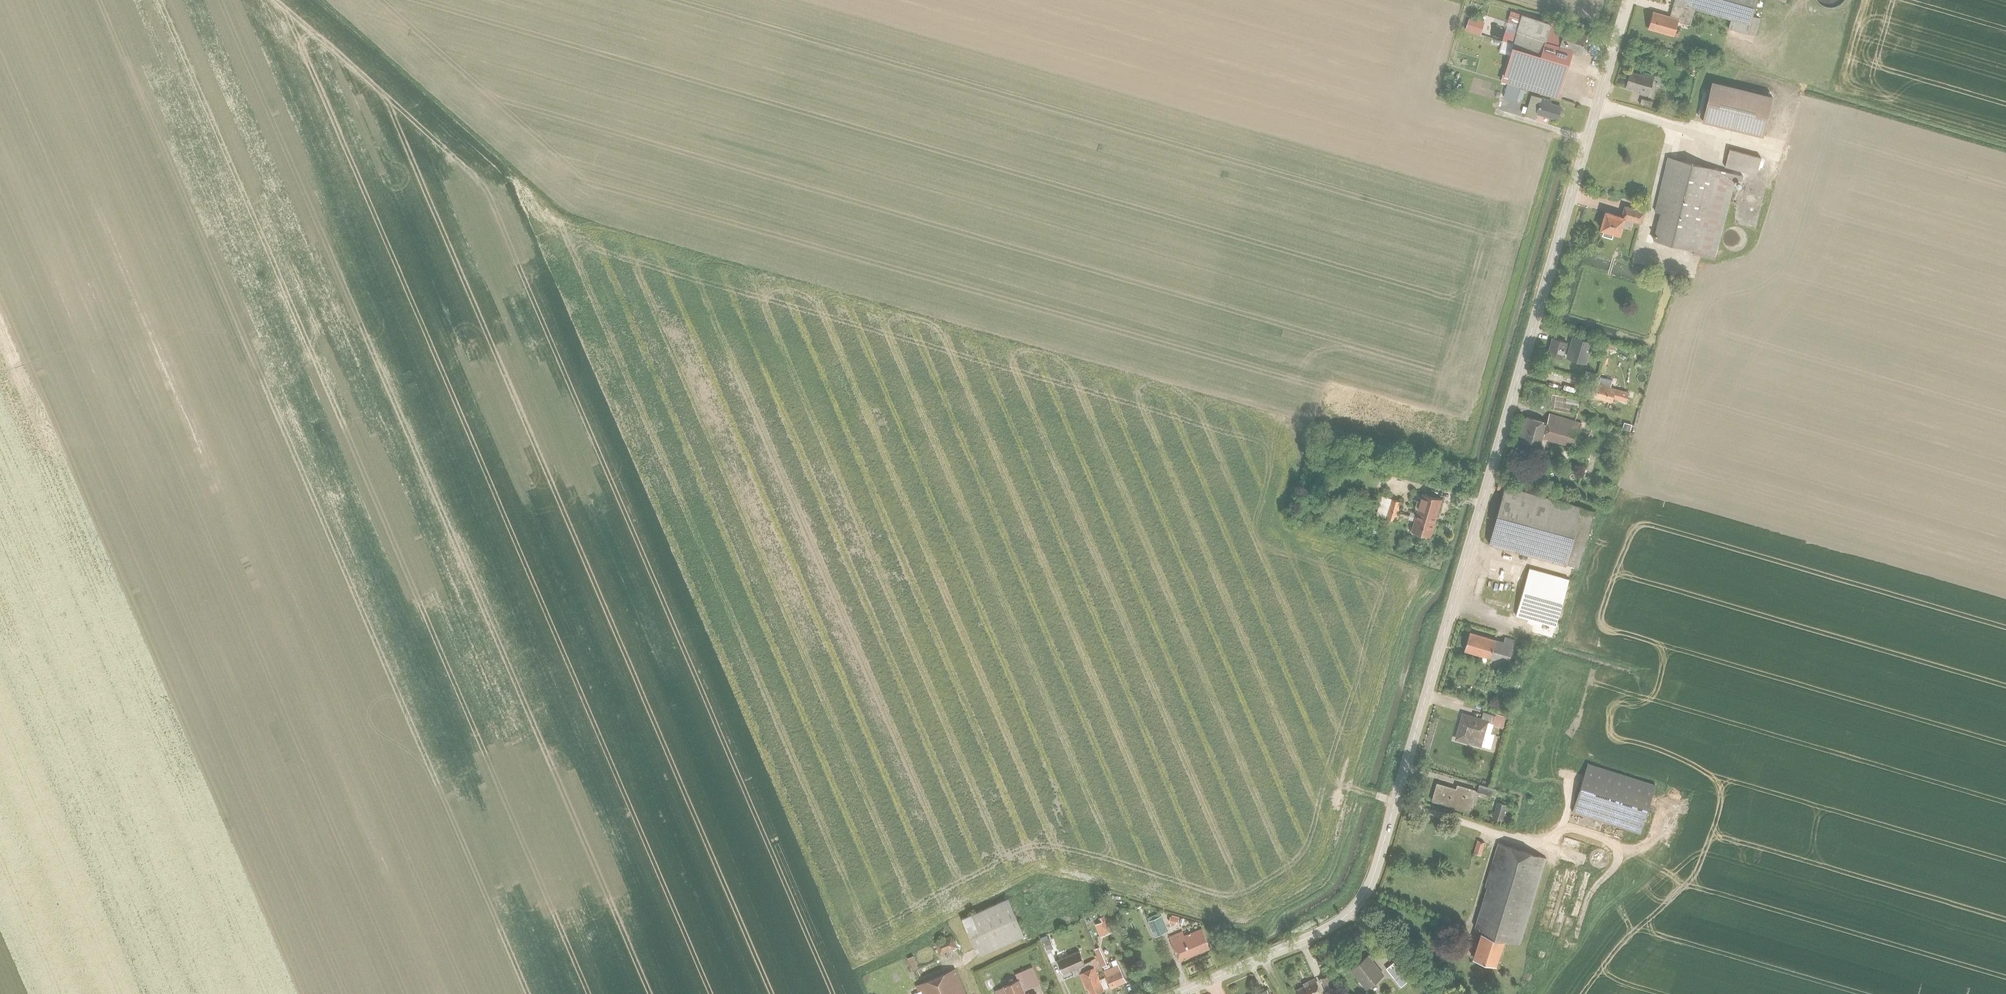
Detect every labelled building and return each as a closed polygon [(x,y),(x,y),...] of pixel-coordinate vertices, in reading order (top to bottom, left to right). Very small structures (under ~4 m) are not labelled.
[(1676,2),(1696,7),(1731,18),(1750,23),(1753,13),(1757,0),(1677,0),(1676,2)] [(1692,20),(1696,7),(1676,2),(1672,14),(1681,17),(1692,20)] [(1655,9),(1650,27),(1676,34),(1681,17),(1672,14),(1655,9)] [(1731,18),(1729,28),(1757,35),(1762,16),(1753,13),(1750,23),(1731,18)] [(1551,23),(1523,14),(1514,43),(1542,52),(1546,39),(1551,23)] [(1583,50),(1589,32),(1552,21),(1551,23),(1546,39),(1574,47),(1583,50)] [(1574,47),(1546,39),(1542,52),(1570,61),(1574,47)] [(1542,52),(1514,43),(1503,79),(1558,97),(1570,61),(1542,52)] [(1655,77),(1632,71),(1628,86),(1650,93),(1655,77)] [(1774,96),(1713,80),(1704,117),(1764,133),(1774,96)] [(1531,94),(1526,114),(1538,117),(1538,113),(1559,118),(1564,102),(1531,94)] [(1763,156),(1731,148),(1726,166),(1758,174),(1763,156)] [(1736,173),(1672,157),(1658,210),(1662,211),(1655,239),(1716,254),(1736,173)] [(1645,219),(1647,209),(1628,204),(1626,215),(1645,219)] [(1626,215),(1606,210),(1601,228),(1621,233),(1626,215)] [(1594,339),(1574,334),(1569,357),(1588,361),(1594,339)] [(1569,340),(1554,337),(1549,354),(1565,357),(1569,340)] [(1630,391),(1594,382),(1591,395),(1614,400),(1615,395),(1628,399),(1630,391)] [(1583,420),(1551,412),(1545,437),(1577,445),(1583,420)] [(1547,420),(1528,416),(1520,446),(1539,451),(1547,420)] [(1583,503),(1507,484),(1492,544),(1568,564),(1583,503)] [(1442,498),(1420,492),(1409,529),(1431,535),(1442,498)] [(1377,513),(1387,516),(1393,497),(1383,494),(1377,513)] [(1403,500),(1393,497),(1387,516),(1397,519),(1403,500)] [(1570,579),(1532,567),(1518,614),(1556,625),(1570,579)] [(1496,638),(1471,631),(1466,650),(1491,657),(1496,638)] [(1496,638),(1491,657),(1510,663),(1516,644),(1496,638)] [(1495,721),(1497,714),(1484,711),(1482,717),(1491,720),(1495,721)] [(1482,717),(1464,712),(1456,738),(1471,742),(1473,734),(1486,738),(1491,720),(1482,717)] [(1494,723),(1505,727),(1508,717),(1497,714),(1495,721),(1494,723)] [(1656,783),(1590,763),(1575,812),(1641,832),(1656,783)] [(1458,787),(1438,782),(1433,800),(1472,811),(1478,789),(1459,783),(1458,787)] [(1498,817),(1502,803),(1497,802),(1494,816),(1498,817)] [(1499,817),(1504,819),(1509,804),(1503,802),(1499,817)] [(1482,854),(1486,842),(1478,839),(1475,852),(1482,854)] [(1546,855),(1500,842),(1476,926),(1484,929),(1507,935),(1522,939),(1546,855)] [(1010,898),(963,918),(979,955),(1026,935),(1010,898)] [(1114,931),(1107,914),(1102,916),(1103,920),(1096,923),(1102,936),(1114,931)] [(1161,915),(1149,920),(1156,936),(1168,930),(1161,915)] [(1184,931),(1170,937),(1181,961),(1211,948),(1203,928),(1185,935),(1184,931)] [(1507,935),(1484,929),(1476,956),(1499,962),(1507,935)] [(952,935),(935,942),(940,953),(957,946),(952,935)] [(1051,936),(1043,939),(1048,952),(1056,948),(1051,936)] [(1102,946),(1096,949),(1103,967),(1109,964),(1102,946)] [(1080,949),(1058,958),(1064,972),(1086,963),(1080,949)] [(1370,954),(1352,968),(1368,988),(1386,974),(1370,954)] [(1398,960),(1388,967),(1402,986),(1412,979),(1398,960)] [(1126,980),(1119,963),(1099,972),(1106,988),(1126,980)] [(1040,982),(1033,965),(1018,972),(1021,978),(1025,988),(1040,982)] [(1081,972),(1090,993),(1093,993),(1106,988),(1099,972),(1096,965),(1081,972)] [(921,983),(924,990),(925,993),(967,993),(956,968),(921,983)] [(1323,993),(1324,993),(1336,989),(1329,973),(1317,978),(1323,993)] [(1005,985),(1009,993),(1028,993),(1025,988),(1021,978),(1005,985)] [(1297,987),(1300,993),(1323,993),(1317,978),(1297,987)] [(999,993),(1009,993),(1005,985),(996,989),(999,993)]
